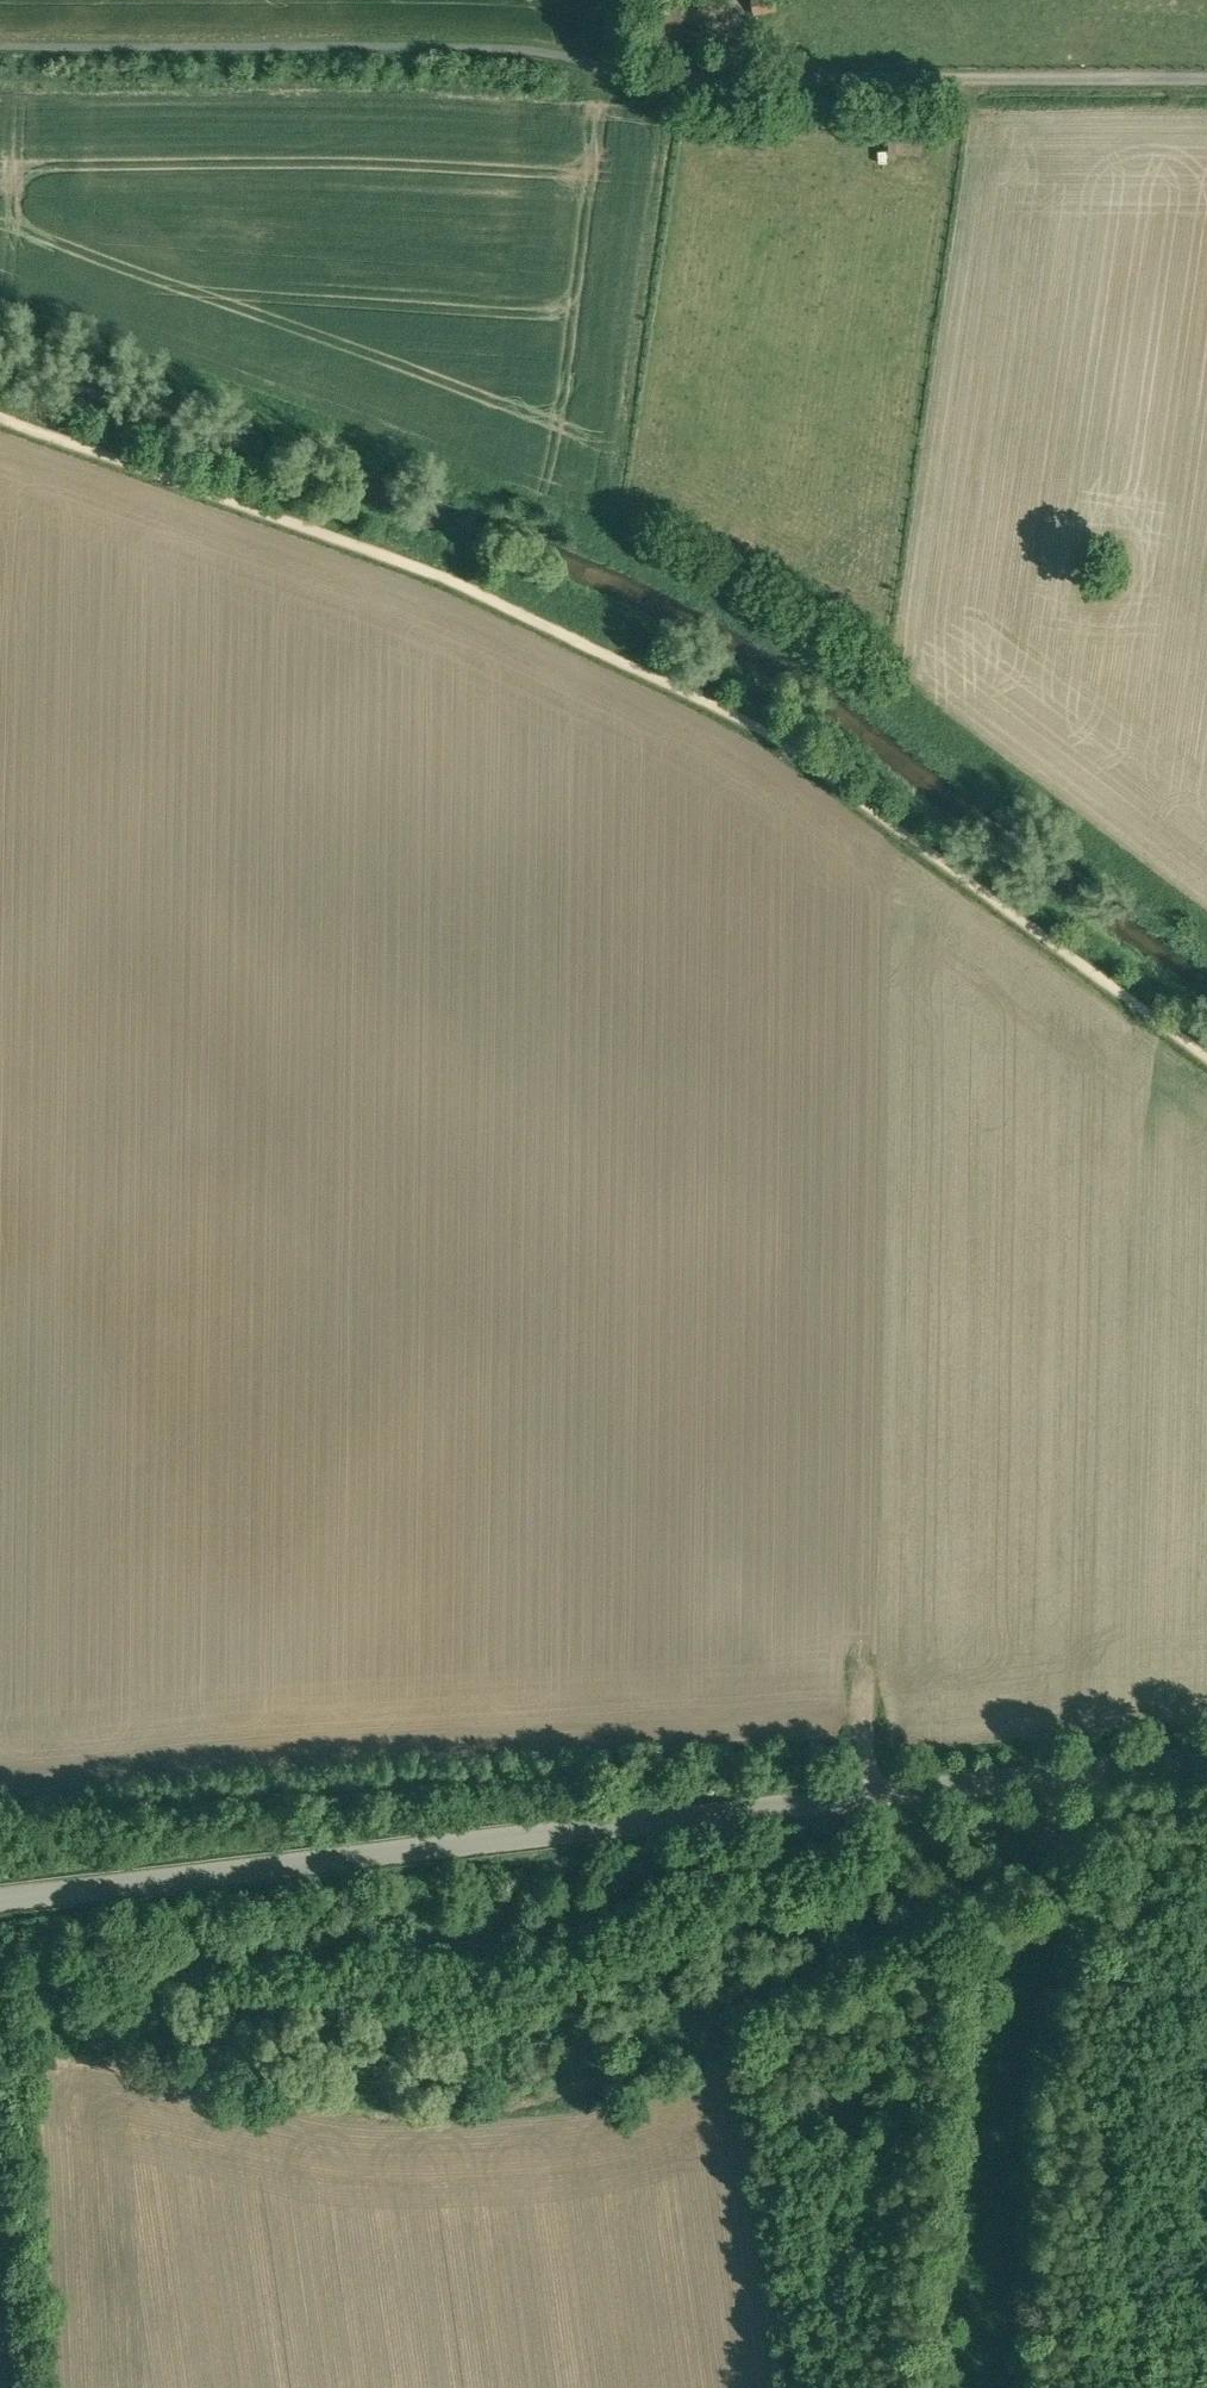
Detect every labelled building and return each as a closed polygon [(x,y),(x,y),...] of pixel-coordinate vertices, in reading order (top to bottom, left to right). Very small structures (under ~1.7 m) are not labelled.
[(891,152),(907,152),(908,143),(932,143),(932,127),(891,127),(891,152)]
